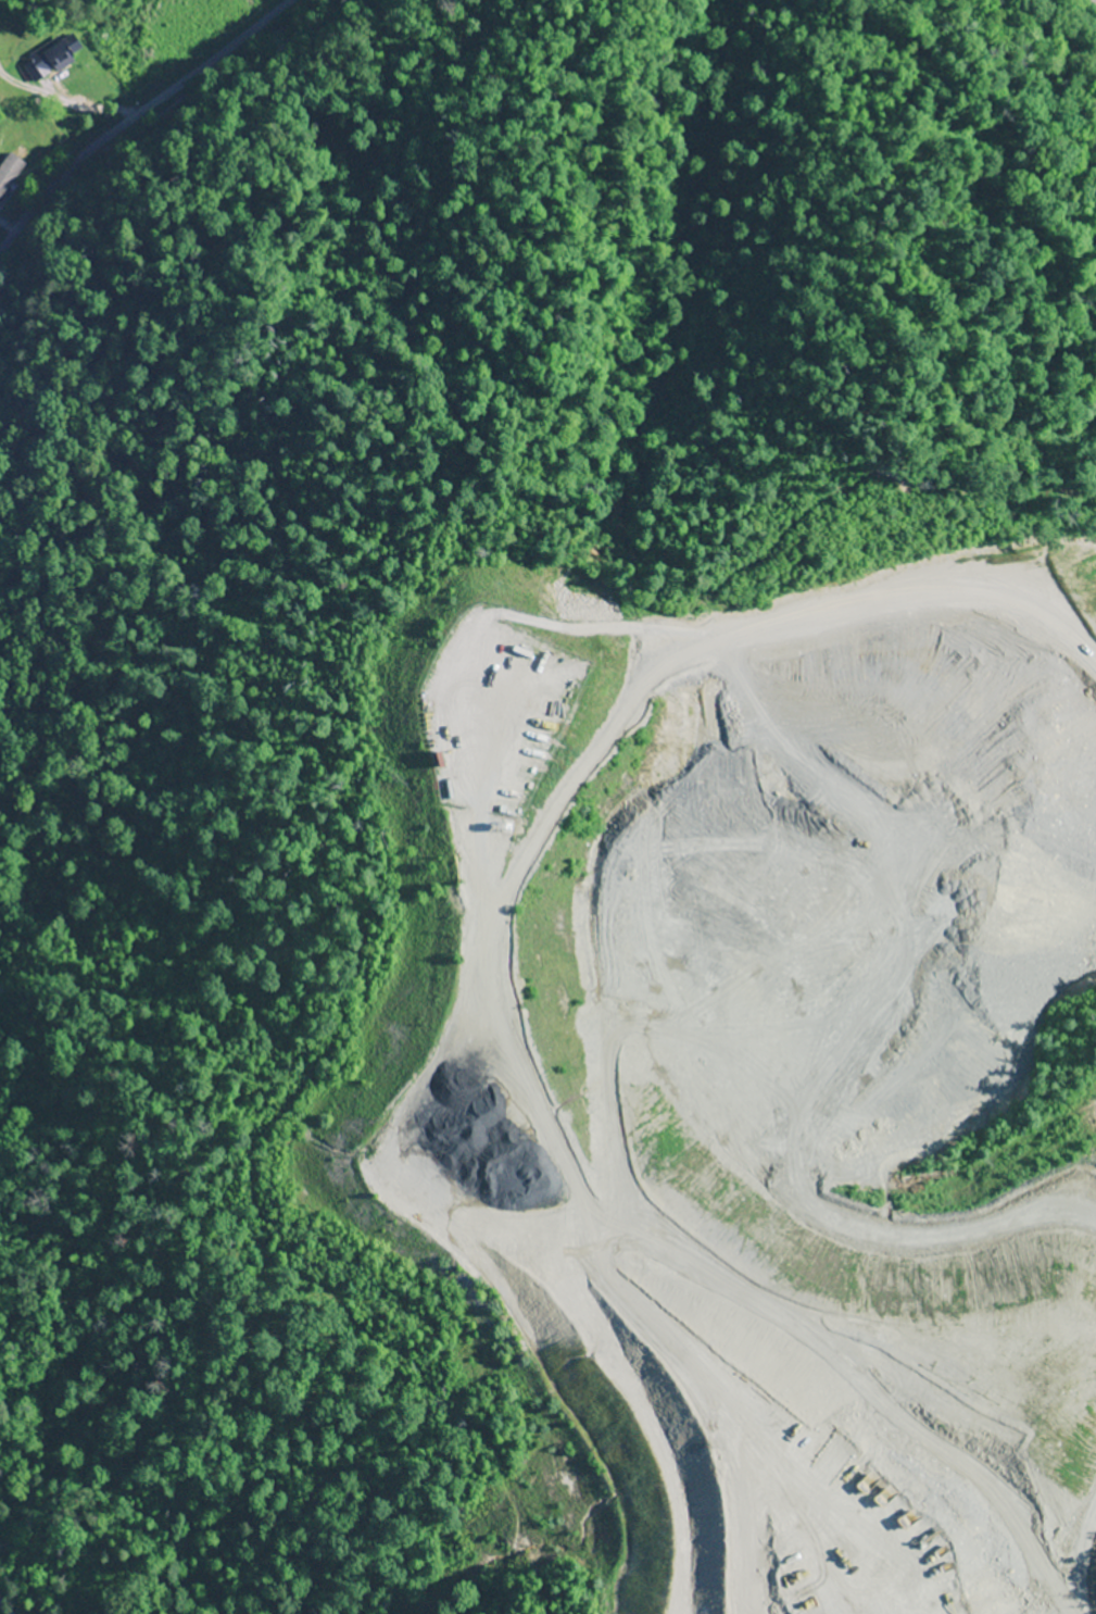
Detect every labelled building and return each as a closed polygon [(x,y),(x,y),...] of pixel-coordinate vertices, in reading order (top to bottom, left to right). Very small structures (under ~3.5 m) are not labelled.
[(41,83),(73,59),(58,40),(27,64),(41,83)]
